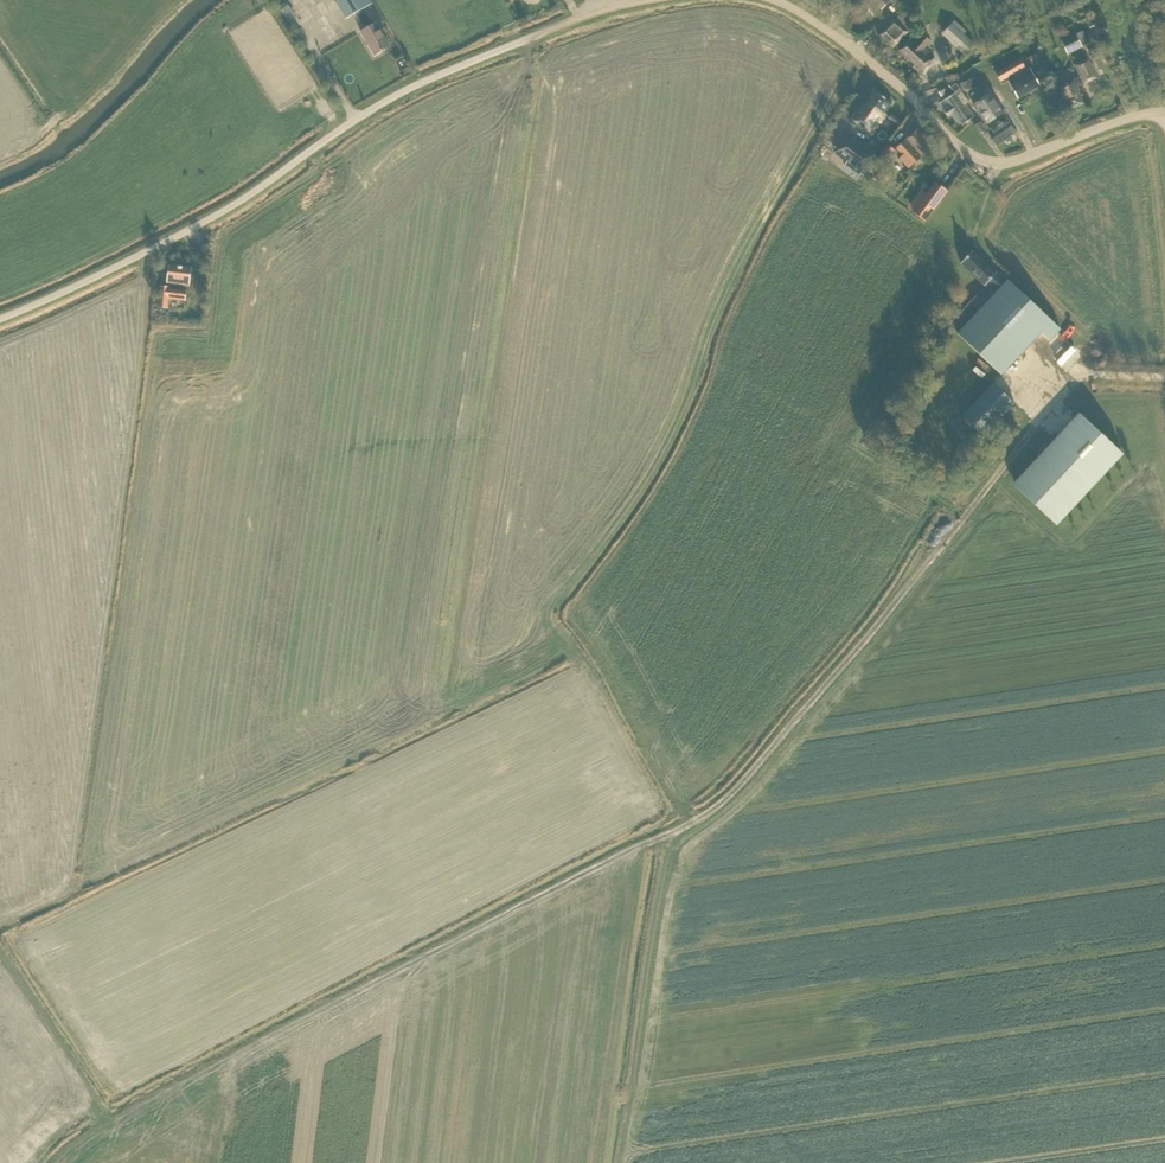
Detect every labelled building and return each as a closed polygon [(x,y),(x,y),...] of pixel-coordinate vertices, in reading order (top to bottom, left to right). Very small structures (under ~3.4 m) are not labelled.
[(347,18),(361,9),(370,4),(371,4),(369,0),(336,0),(347,18)] [(881,11),(892,0),(871,0),(881,11)] [(847,5),(852,11),(856,7),(851,2),(847,5)] [(293,4),(284,10),(292,23),(301,17),(293,4)] [(361,32),(375,55),(390,46),(381,28),(384,26),(370,4),(361,9),(372,25),(361,32)] [(911,28),(898,17),(889,26),(888,25),(879,35),(893,48),(903,38),(911,28)] [(942,34),(964,55),(975,44),(964,34),(967,31),(955,20),(942,34)] [(1061,41),(1068,55),(1087,45),(1084,39),(1079,41),(1076,34),(1061,41)] [(923,35),(917,42),(915,45),(909,39),(899,51),(916,65),(913,68),(919,73),(934,57),(925,49),(931,42),(923,35)] [(1062,101),(1064,100),(1068,109),(1083,103),(1078,90),(1080,89),(1078,85),(1083,83),(1083,84),(1097,78),(1089,58),(1075,64),(1080,77),(1056,87),(1062,101)] [(1030,68),(1027,70),(1021,60),(996,73),(1002,85),(1008,81),(1018,98),(1040,85),(1030,68)] [(960,83),(962,91),(981,86),(979,77),(960,83)] [(936,88),(942,97),(952,91),(947,82),(936,88)] [(958,123),(960,121),(962,124),(975,116),(967,103),(969,102),(962,91),(957,84),(951,88),(955,93),(945,100),(949,107),(944,110),(948,116),(952,114),(958,123)] [(873,133),(887,114),(885,112),(892,102),(874,89),(867,99),(864,98),(851,116),(873,133)] [(974,105),(985,122),(986,121),(994,132),(1009,122),(1003,113),(1004,112),(992,93),(974,105)] [(977,118),(972,122),(973,123),(979,133),(980,134),(985,130),(977,118)] [(918,129),(896,148),(902,155),(899,158),(908,168),(920,158),(919,157),(930,147),(926,142),(928,140),(918,129)] [(848,132),(833,154),(861,174),(876,153),(848,132)] [(884,164),(888,166),(895,150),(886,145),(878,161),(877,164),(883,167),(884,164)] [(893,175),(888,169),(876,179),(882,185),(893,175)] [(936,181),(913,212),(925,220),(948,190),(936,181)] [(982,301),(975,295),(958,314),(967,322),(958,332),(1003,374),(1028,347),(1026,345),(1036,335),(1038,336),(1041,332),(1050,340),(1061,328),(1007,279),(1005,282),(996,274),(996,273),(972,251),(960,264),(984,286),(984,285),(991,291),(982,301)] [(159,306),(168,307),(169,298),(186,300),(187,285),(190,286),(192,267),(170,265),(167,287),(160,286),(159,306)] [(963,416),(984,436),(1015,402),(994,383),(963,416)] [(1079,413),(1014,483),(1058,523),(1123,454),(1079,413)]
